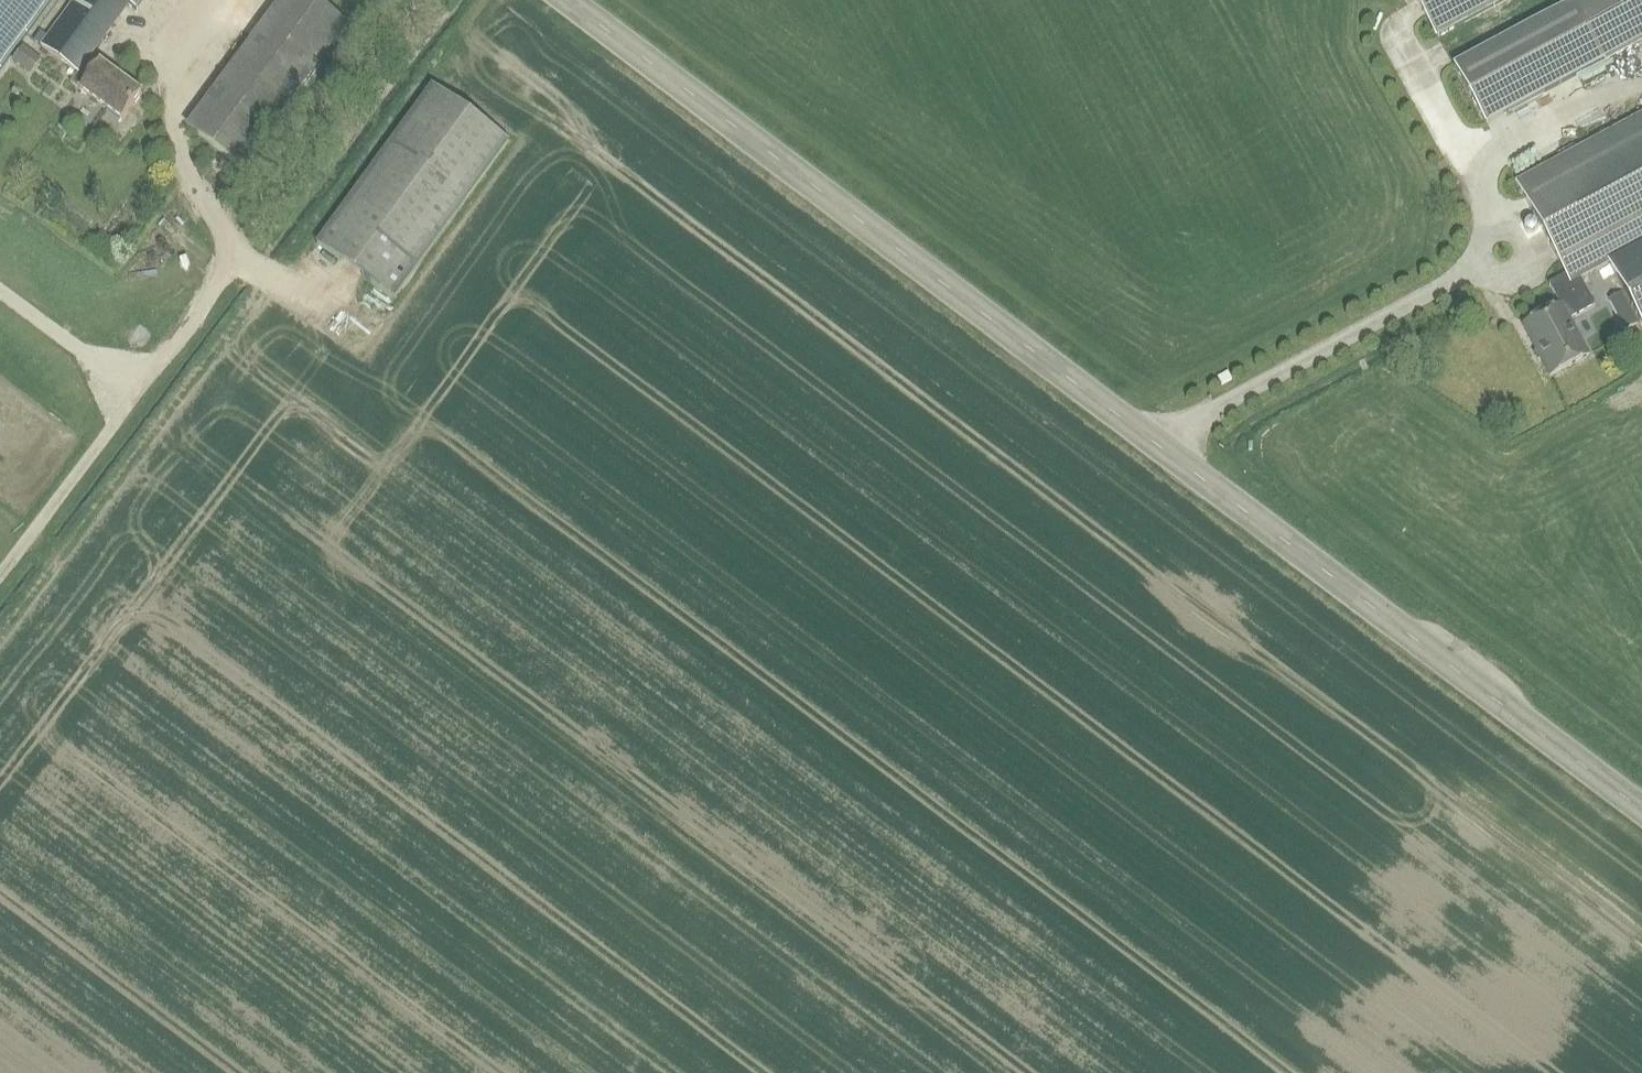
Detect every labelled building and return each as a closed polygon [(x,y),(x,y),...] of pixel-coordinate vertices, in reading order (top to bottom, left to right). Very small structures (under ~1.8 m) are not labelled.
[(50,0),(0,0),(0,67),(50,0)] [(118,0),(77,0),(41,47),(88,82),(80,94),(121,124),(141,98),(90,60),(129,8),(118,0)] [(129,8),(136,13),(146,0),(118,0),(129,8)] [(1436,37),(1506,0),(1416,0),(1436,37)] [(1452,67),(1467,94),(1475,110),(1485,126),(1601,61),(1605,68),(1641,48),(1641,0),(1567,0),(1568,2),(1452,67)] [(253,40),(223,82),(280,123),(310,81),(253,40)] [(9,62),(25,74),(37,58),(20,46),(9,62)] [(431,88),(423,99),(317,245),(395,302),(510,145),(431,88)] [(1515,184),(1566,277),(1550,286),(1562,308),(1525,328),(1553,379),(1591,358),(1571,321),(1595,308),(1578,277),(1607,261),(1641,242),(1641,115),(1517,182),(1515,184)] [(1607,261),(1641,324),(1641,242),(1607,261)] [(1632,314),(1621,320),(1626,330),(1637,324),(1632,314)]
